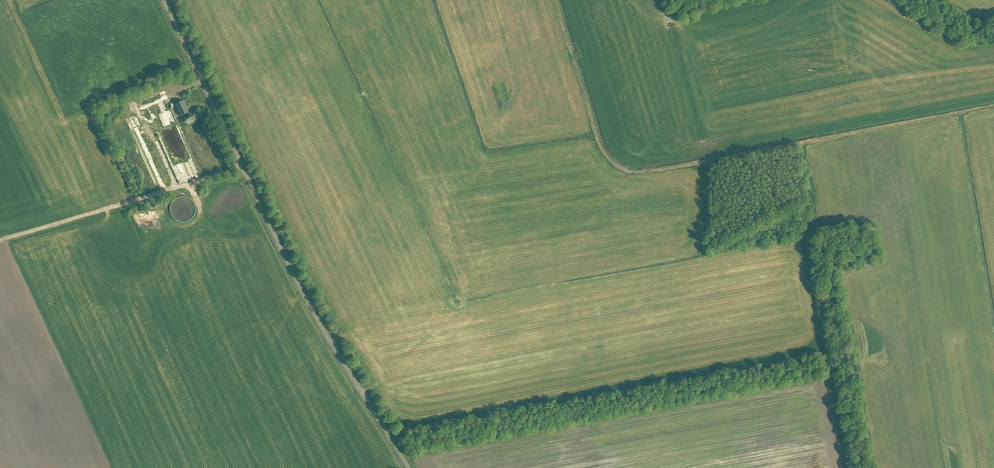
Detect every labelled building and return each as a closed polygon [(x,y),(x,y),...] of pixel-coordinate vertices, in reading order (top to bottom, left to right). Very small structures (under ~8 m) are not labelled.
[(167,90),(139,101),(146,120),(153,117),(178,183),(201,175),(196,160),(193,161),(174,108),(177,107),(176,101),(172,103),(167,90)] [(191,113),(186,100),(177,104),(182,116),(191,113)] [(128,118),(140,152),(144,151),(145,153),(147,152),(148,156),(153,154),(154,156),(156,156),(154,151),(140,114),(128,118)] [(150,169),(156,184),(168,179),(162,165),(150,169)] [(188,198),(185,197),(182,197),(178,197),(175,199),(173,201),(171,204),(170,207),(170,210),(170,214),(172,217),(174,219),(177,221),(180,222),(183,222),(187,222),(190,220),(192,218),(194,215),(195,212),(195,209),(195,205),(193,202),(191,200),(188,198)]
